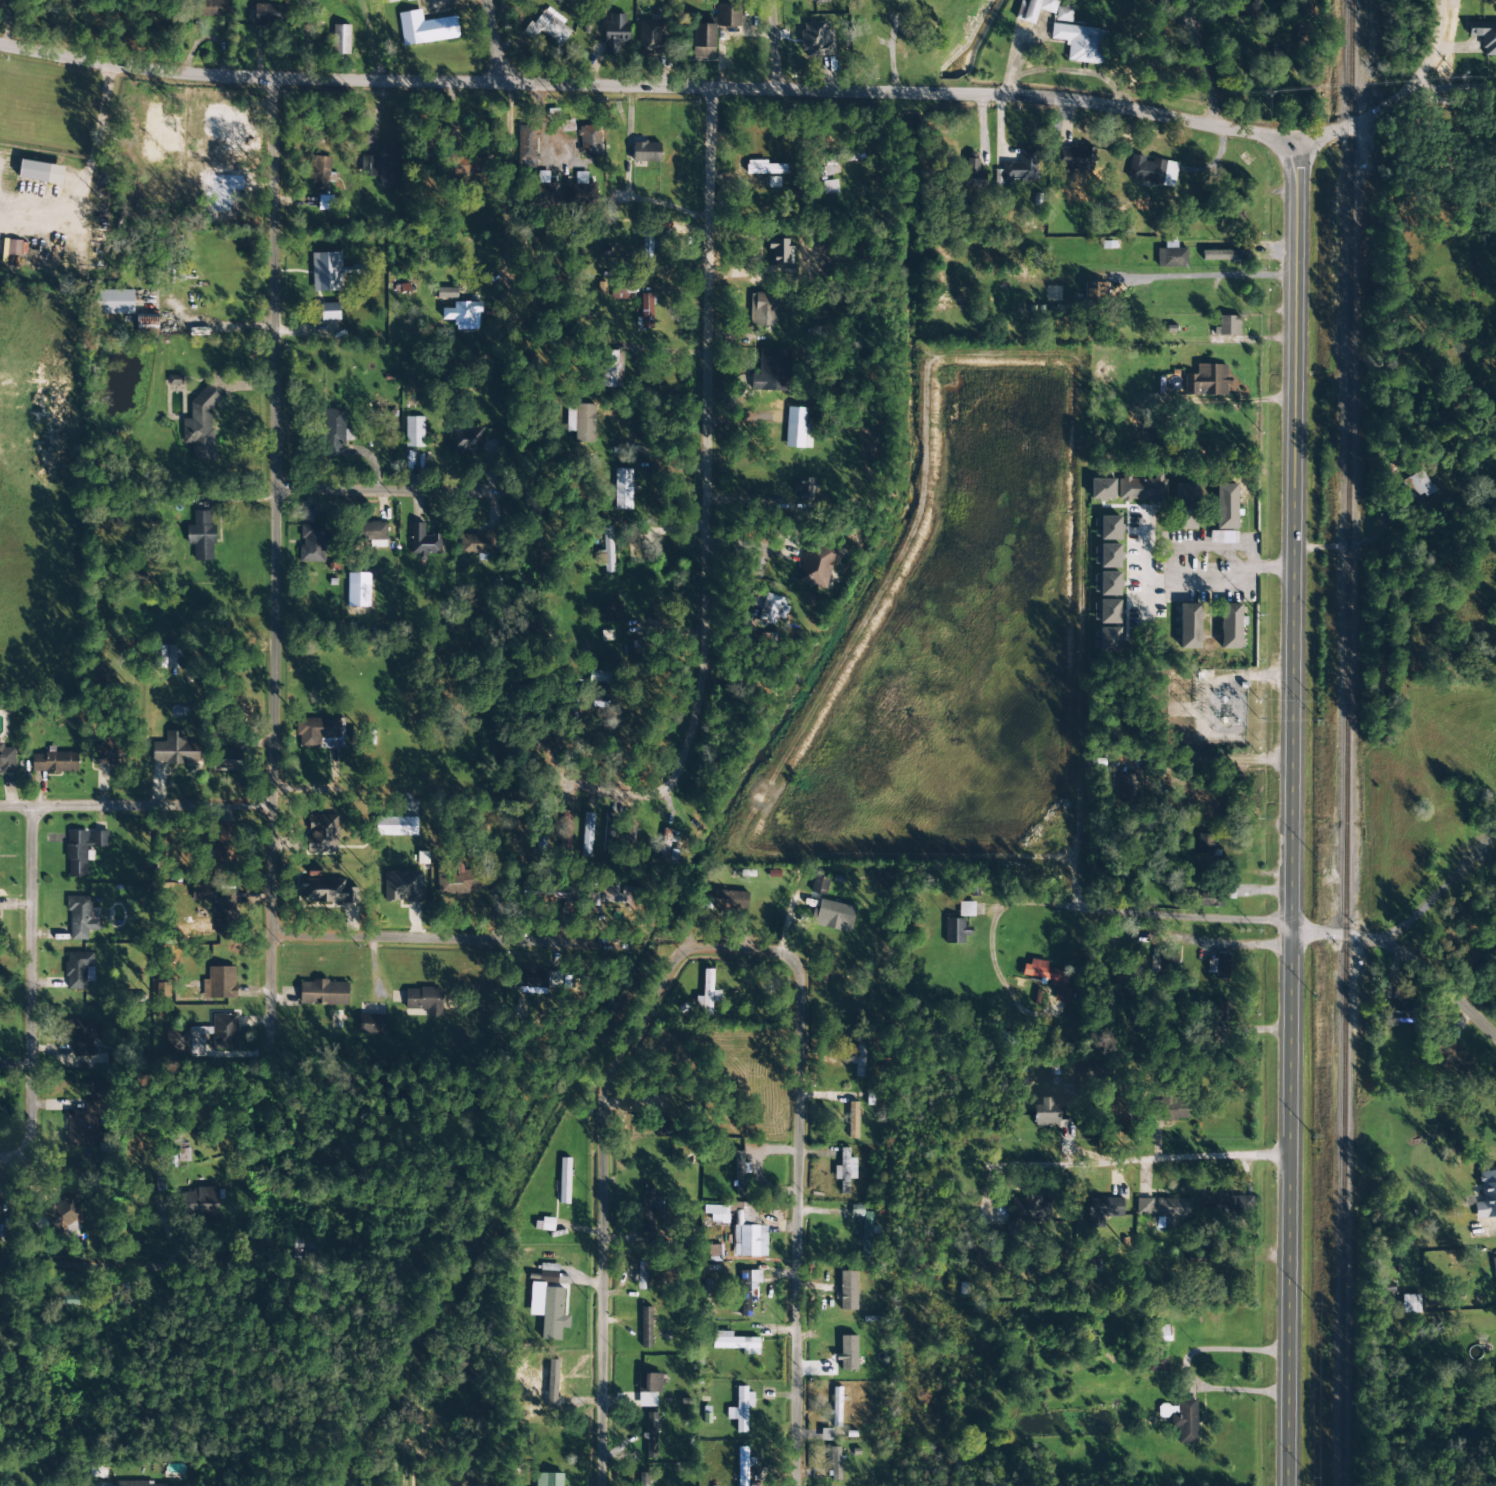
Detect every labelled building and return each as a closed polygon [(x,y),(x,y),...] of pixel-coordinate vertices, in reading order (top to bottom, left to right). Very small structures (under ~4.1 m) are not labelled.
[(1037,10),(1054,14),(1053,19),(1069,24),(1073,10),(1057,5),(1058,0),(1027,0),(1027,3),(1019,0),(1014,19),(1033,25),(1037,10)] [(1241,16),(1258,16),(1258,0),(1242,0),(1241,16)] [(716,27),(740,27),(740,4),(717,3),(716,27)] [(287,4),(254,5),(254,25),(287,24),(287,4)] [(524,33),(533,39),(540,30),(560,46),(573,29),(545,7),(524,33)] [(459,38),(456,16),(422,21),(420,10),(398,13),(403,46),(459,38)] [(625,14),(609,15),(609,22),(603,23),(604,54),(619,54),(619,45),(629,45),(628,22),(625,22),(625,14)] [(660,39),(661,22),(639,21),(639,53),(665,54),(665,39),(660,39)] [(832,29),(826,29),(826,22),(801,23),(803,58),(833,56),(832,29)] [(1481,36),(1482,57),(1495,56),(1495,23),(1468,23),(1468,36),(1481,36)] [(692,58),(714,59),(715,25),(693,24),(692,58)] [(350,26),(333,25),(332,55),(349,55),(350,26)] [(1103,64),(1106,29),(1051,25),(1050,40),(1068,41),(1066,62),(1103,64)] [(579,126),(580,157),(601,156),(600,125),(579,126)] [(534,167),(536,127),(518,126),(516,166),(534,167)] [(660,144),(645,143),(645,137),(639,137),(639,142),(632,142),(632,162),(660,163),(660,144)] [(398,189),(399,147),(380,146),(379,189),(398,189)] [(1057,146),(1056,167),(1063,167),(1063,170),(1093,171),(1094,148),(1057,146)] [(1019,149),(1019,163),(1001,163),(1001,170),(995,170),(995,180),(1036,181),(1036,149),(1019,149)] [(824,165),(864,160),(863,152),(823,157),(824,165)] [(1173,188),(1178,164),(1144,158),(1144,157),(1131,155),(1126,179),(1173,188)] [(376,157),(361,156),(361,177),(376,177),(376,157)] [(984,181),(984,171),(978,171),(978,157),(964,156),(963,181),(984,181)] [(461,174),(485,175),(486,158),(451,157),(450,180),(461,180),(461,174)] [(18,178),(47,183),(50,165),(21,160),(18,178)] [(313,181),(314,190),(334,189),(334,173),(330,173),(329,162),(308,162),(309,181),(313,181)] [(558,178),(544,177),(543,201),(557,202),(558,178)] [(823,194),(837,193),(836,181),(823,182),(823,194)] [(596,205),(595,184),(565,185),(566,205),(596,205)] [(333,196),(318,196),(318,210),(332,211),(333,196)] [(651,275),(653,229),(642,229),(641,255),(634,255),(634,265),(639,266),(638,274),(651,275)] [(8,255),(26,256),(26,242),(8,241),(8,255)] [(1157,268),(1187,267),(1187,248),(1177,249),(1177,242),(1164,242),(1165,249),(1157,249),(1157,268)] [(1202,261),(1245,260),(1245,250),(1202,251),(1202,261)] [(313,292),(342,291),(340,252),(311,253),(313,292)] [(1107,283),(1084,283),(1083,303),(1106,303),(1107,283)] [(437,298),(458,299),(458,288),(437,288),(437,298)] [(134,291),(97,290),(96,315),(133,315),(134,291)] [(750,293),(749,326),(775,327),(775,293),(750,293)] [(453,309),(442,309),(442,320),(452,320),(452,326),(479,327),(480,303),(453,302),(453,309)] [(339,303),(320,304),(321,321),(340,320),(339,303)] [(157,315),(137,315),(136,328),(157,328),(157,315)] [(1239,336),(1239,317),(1218,316),(1218,328),(1213,328),(1213,336),(1239,336)] [(789,350),(759,350),(759,375),(751,375),(751,390),(788,391),(789,350)] [(602,387),(622,388),(622,351),(602,351),(602,387)] [(1226,396),(1226,385),(1227,385),(1228,365),(1196,364),(1196,375),(1184,375),(1184,395),(1226,396)] [(182,376),(168,376),(168,386),(182,385),(182,376)] [(216,460),(211,392),(189,393),(191,419),(181,420),(183,444),(190,444),(191,462),(216,460)] [(595,405),(567,405),(567,425),(570,425),(570,432),(576,432),(575,443),(594,444),(595,405)] [(806,408),(787,407),(784,447),(810,449),(811,428),(806,427),(806,408)] [(345,430),(344,409),(323,409),(324,457),(341,457),(341,442),(352,441),(352,430),(345,430)] [(405,447),(424,447),(423,417),(405,417),(405,447)] [(482,455),(483,429),(449,428),(449,455),(482,455)] [(632,469),(615,469),(614,510),(631,510),(632,469)] [(1400,481),(1412,499),(1421,493),(1424,498),(1434,491),(1420,469),(1400,481)] [(1153,479),(1119,478),(1119,500),(1164,501),(1165,474),(1154,474),(1153,479)] [(813,501),(813,490),(816,490),(816,478),(796,478),(796,502),(813,501)] [(1113,500),(1113,479),(1090,479),(1090,501),(1113,500)] [(1195,529),(1195,484),(1175,484),(1175,529),(1195,529)] [(1237,484),(1216,484),(1216,530),(1236,530),(1237,484)] [(194,561),(214,561),(213,525),(210,525),(210,511),(193,511),(194,526),(187,526),(187,545),(193,545),(194,561)] [(1120,517),(1094,517),(1094,540),(1120,540),(1120,517)] [(370,547),(386,548),(386,523),(361,522),(361,541),(370,541),(370,547)] [(441,554),(441,535),(424,535),(424,523),(410,524),(411,554),(441,554)] [(324,563),(325,525),(301,524),(300,562),(324,563)] [(614,573),(613,527),(603,527),(603,551),(596,551),(597,566),(604,566),(604,573),(614,573)] [(460,535),(460,554),(498,553),(497,530),(484,531),(484,534),(460,535)] [(1236,543),(1236,531),(1209,532),(1209,544),(1236,543)] [(825,588),(835,551),(806,544),(797,581),(825,588)] [(1120,545),(1094,545),(1093,567),(1119,568),(1120,545)] [(1120,573),(1093,573),(1094,596),(1120,595),(1120,573)] [(773,628),(776,617),(783,619),(788,600),(765,593),(756,623),(773,628)] [(1098,624),(1119,624),(1120,601),(1099,600),(1098,624)] [(622,622),(621,602),(597,604),(597,623),(622,622)] [(1180,604),(1179,649),(1198,649),(1199,604),(1180,604)] [(1240,649),(1240,604),(1220,604),(1220,649),(1240,649)] [(1119,628),(1098,628),(1099,641),(1093,641),(1093,652),(1119,651),(1119,628)] [(180,668),(180,645),(154,645),(155,668),(180,668)] [(340,738),(341,719),(296,718),(296,736),(300,736),(300,748),(320,749),(320,738),(340,738)] [(152,743),(152,763),(199,763),(198,742),(185,743),(185,731),(165,731),(165,742),(152,743)] [(15,773),(14,748),(4,748),(4,743),(0,743),(0,773),(15,773)] [(94,744),(95,765),(124,764),(124,752),(117,752),(117,743),(94,744)] [(240,772),(241,750),(222,749),(221,760),(212,759),(212,771),(240,772)] [(32,773),(77,772),(77,753),(32,754),(32,773)] [(1119,775),(1119,803),(1138,803),(1138,775),(1119,775)] [(592,857),(593,814),(584,813),(582,856),(592,857)] [(603,848),(628,849),(629,826),(618,825),(619,814),(605,814),(603,848)] [(307,852),(337,853),(338,816),(308,816),(307,852)] [(417,818),(375,817),(375,836),(417,836),(417,818)] [(219,823),(220,836),(211,837),(211,866),(236,866),(235,823),(219,823)] [(670,849),(677,850),(679,831),(663,830),(661,848),(670,849)] [(87,878),(87,848),(108,848),(108,831),(89,831),(67,831),(67,878),(87,878)] [(487,888),(486,870),(463,870),(462,862),(455,862),(455,874),(437,875),(438,894),(469,894),(469,888),(487,888)] [(385,902),(421,901),(421,871),(384,872),(385,902)] [(810,893),(825,896),(829,877),(814,873),(810,893)] [(345,880),(299,880),(299,902),(357,903),(357,888),(344,888),(345,880)] [(523,897),(548,898),(548,900),(570,901),(570,883),(523,883),(523,897)] [(215,900),(216,885),(191,885),(191,900),(215,900)] [(601,885),(600,903),(635,904),(635,888),(620,888),(620,886),(601,885)] [(1200,890),(1200,907),(1222,907),(1222,890),(1200,890)] [(748,892),(713,891),(713,911),(747,912),(748,892)] [(215,907),(216,936),(235,935),(235,895),(221,896),(221,907),(215,907)] [(69,940),(87,940),(87,930),(100,931),(100,909),(91,908),(91,897),(70,896),(69,940)] [(815,918),(851,927),(855,908),(820,899),(815,918)] [(973,916),(973,902),(959,902),(959,916),(973,916)] [(964,919),(945,919),(945,944),(964,944),(964,935),(971,935),(971,927),(964,927),(964,919)] [(94,982),(93,952),(66,953),(66,990),(86,990),(85,982),(94,982)] [(1206,976),(1227,976),(1228,957),(1207,957),(1206,976)] [(1023,976),(1049,981),(1048,987),(1055,988),(1053,1001),(1068,1004),(1071,990),(1065,989),(1068,973),(1045,969),(1046,962),(1026,959),(1023,976)] [(236,998),(235,967),(208,967),(208,980),(202,980),(202,998),(236,998)] [(560,971),(515,969),(515,989),(533,989),(533,994),(546,994),(546,989),(559,989),(560,971)] [(713,970),(703,969),(703,997),(696,997),(695,1008),(702,1008),(702,1015),(712,1016),(712,1001),(720,1002),(720,991),(713,990),(713,970)] [(299,1005),(348,1005),(348,982),(300,981),(299,1005)] [(170,997),(169,983),(156,984),(157,998),(170,997)] [(406,988),(405,1009),(427,1010),(427,1016),(441,1016),(442,989),(406,988)] [(166,1029),(166,1057),(206,1056),(205,1035),(213,1035),(213,1049),(236,1049),(236,1014),(212,1014),(213,1028),(166,1029)] [(362,1015),(363,1035),(383,1034),(383,1014),(362,1015)] [(97,1019),(65,1020),(65,1036),(73,1036),(74,1057),(93,1056),(93,1041),(97,1041),(97,1019)] [(868,1029),(858,1029),(857,1060),(856,1060),(855,1077),(866,1078),(868,1029)] [(1111,1081),(1110,1071),(1092,1074),(1094,1084),(1111,1081)] [(84,1094),(105,1094),(105,1078),(84,1078),(84,1094)] [(665,1095),(633,1094),(633,1111),(664,1111),(665,1095)] [(100,1098),(84,1098),(84,1110),(66,1110),(66,1147),(95,1147),(96,1115),(100,1115),(100,1098)] [(1074,1098),(1040,1098),(1040,1105),(1033,1105),(1034,1126),(1059,1126),(1059,1121),(1075,1121),(1074,1098)] [(1187,1120),(1186,1102),(1174,1102),(1174,1098),(1152,1098),(1153,1121),(1187,1120)] [(848,1139),(858,1139),(858,1103),(849,1102),(848,1139)] [(855,1179),(855,1158),(849,1158),(849,1148),(840,1148),(840,1167),(834,1167),(834,1180),(840,1180),(840,1194),(849,1194),(849,1179),(855,1179)] [(745,1196),(745,1173),(750,1173),(750,1163),(744,1163),(744,1151),(735,1151),(736,1196),(745,1196)] [(569,1204),(570,1159),(560,1158),(559,1204),(569,1204)] [(1495,1217),(1495,1170),(1478,1172),(1482,1202),(1473,1203),(1476,1219),(1495,1217)] [(653,1231),(654,1187),(642,1187),(642,1231),(653,1231)] [(194,1188),(194,1193),(184,1193),(185,1217),(219,1216),(218,1199),(223,1199),(222,1188),(194,1188)] [(35,1215),(48,1238),(66,1229),(64,1225),(75,1219),(78,1225),(87,1221),(72,1194),(35,1215)] [(1253,1220),(1252,1194),(1212,1196),(1213,1213),(1230,1213),(1231,1221),(1253,1220)] [(1050,1200),(1041,1200),(1041,1195),(1023,1195),(1023,1199),(1012,1199),(1012,1212),(1006,1212),(1006,1223),(1050,1224),(1050,1200)] [(1088,1229),(1104,1228),(1104,1218),(1123,1217),(1122,1197),(1087,1198),(1088,1229)] [(1156,1216),(1165,1217),(1164,1228),(1177,1229),(1177,1218),(1190,1218),(1190,1199),(1157,1198),(1156,1216)] [(1152,1199),(1137,1199),(1136,1214),(1151,1214),(1152,1199)] [(728,1223),(728,1205),(703,1206),(704,1214),(710,1214),(711,1223),(728,1223)] [(862,1239),(856,1238),(855,1246),(861,1246),(861,1257),(870,1257),(872,1229),(873,1213),(863,1212),(864,1206),(851,1205),(850,1216),(863,1217),(862,1239)] [(554,1231),(554,1220),(535,1219),(534,1230),(554,1231)] [(732,1256),(766,1257),(767,1226),(733,1226),(732,1256)] [(293,1257),(314,1257),(313,1240),(292,1240),(293,1257)] [(720,1245),(707,1245),(707,1262),(721,1261),(720,1245)] [(638,1290),(646,1289),(645,1263),(637,1264),(638,1290)] [(558,1264),(540,1264),(540,1283),(557,1283),(558,1264)] [(761,1271),(740,1271),(741,1316),(752,1316),(751,1283),(761,1283),(761,1271)] [(840,1311),(856,1311),(856,1272),(840,1272),(840,1311)] [(563,1288),(544,1287),(542,1340),(560,1341),(560,1328),(569,1329),(569,1316),(562,1316),(563,1288)] [(87,1291),(51,1290),(50,1307),(87,1308),(87,1291)] [(1419,1313),(1419,1295),(1401,1295),(1401,1313),(1419,1313)] [(641,1347),(651,1348),(652,1307),(641,1307),(641,1347)] [(712,1349),(742,1349),(742,1355),(758,1356),(759,1338),(731,1338),(732,1332),(712,1331),(712,1349)] [(841,1371),(857,1370),(856,1336),(840,1336),(841,1359),(841,1371)] [(661,1374),(638,1374),(637,1393),(661,1393),(661,1374)] [(746,1408),(753,1408),(753,1393),(747,1393),(747,1387),(737,1387),(736,1409),(726,1408),(726,1420),(736,1420),(736,1433),(746,1433),(746,1408)] [(840,1427),(841,1387),(833,1387),(832,1427),(840,1427)] [(1177,1444),(1196,1444),(1197,1400),(1177,1399),(1177,1407),(1170,1407),(1169,1428),(1177,1428),(1177,1444)] [(657,1459),(656,1413),(646,1413),(647,1459),(657,1459)] [(832,1441),(832,1429),(820,1429),(820,1441),(832,1441)] [(748,1466),(754,1466),(754,1458),(748,1458),(748,1447),(738,1447),(738,1485),(748,1485),(748,1466)] [(840,1447),(830,1447),(831,1481),(841,1481),(840,1447)] [(106,1478),(106,1464),(89,1465),(89,1478),(106,1478)] [(536,1473),(536,1485),(564,1485),(564,1474),(536,1473)] [(639,1473),(639,1485),(648,1485),(647,1473),(639,1473)]
